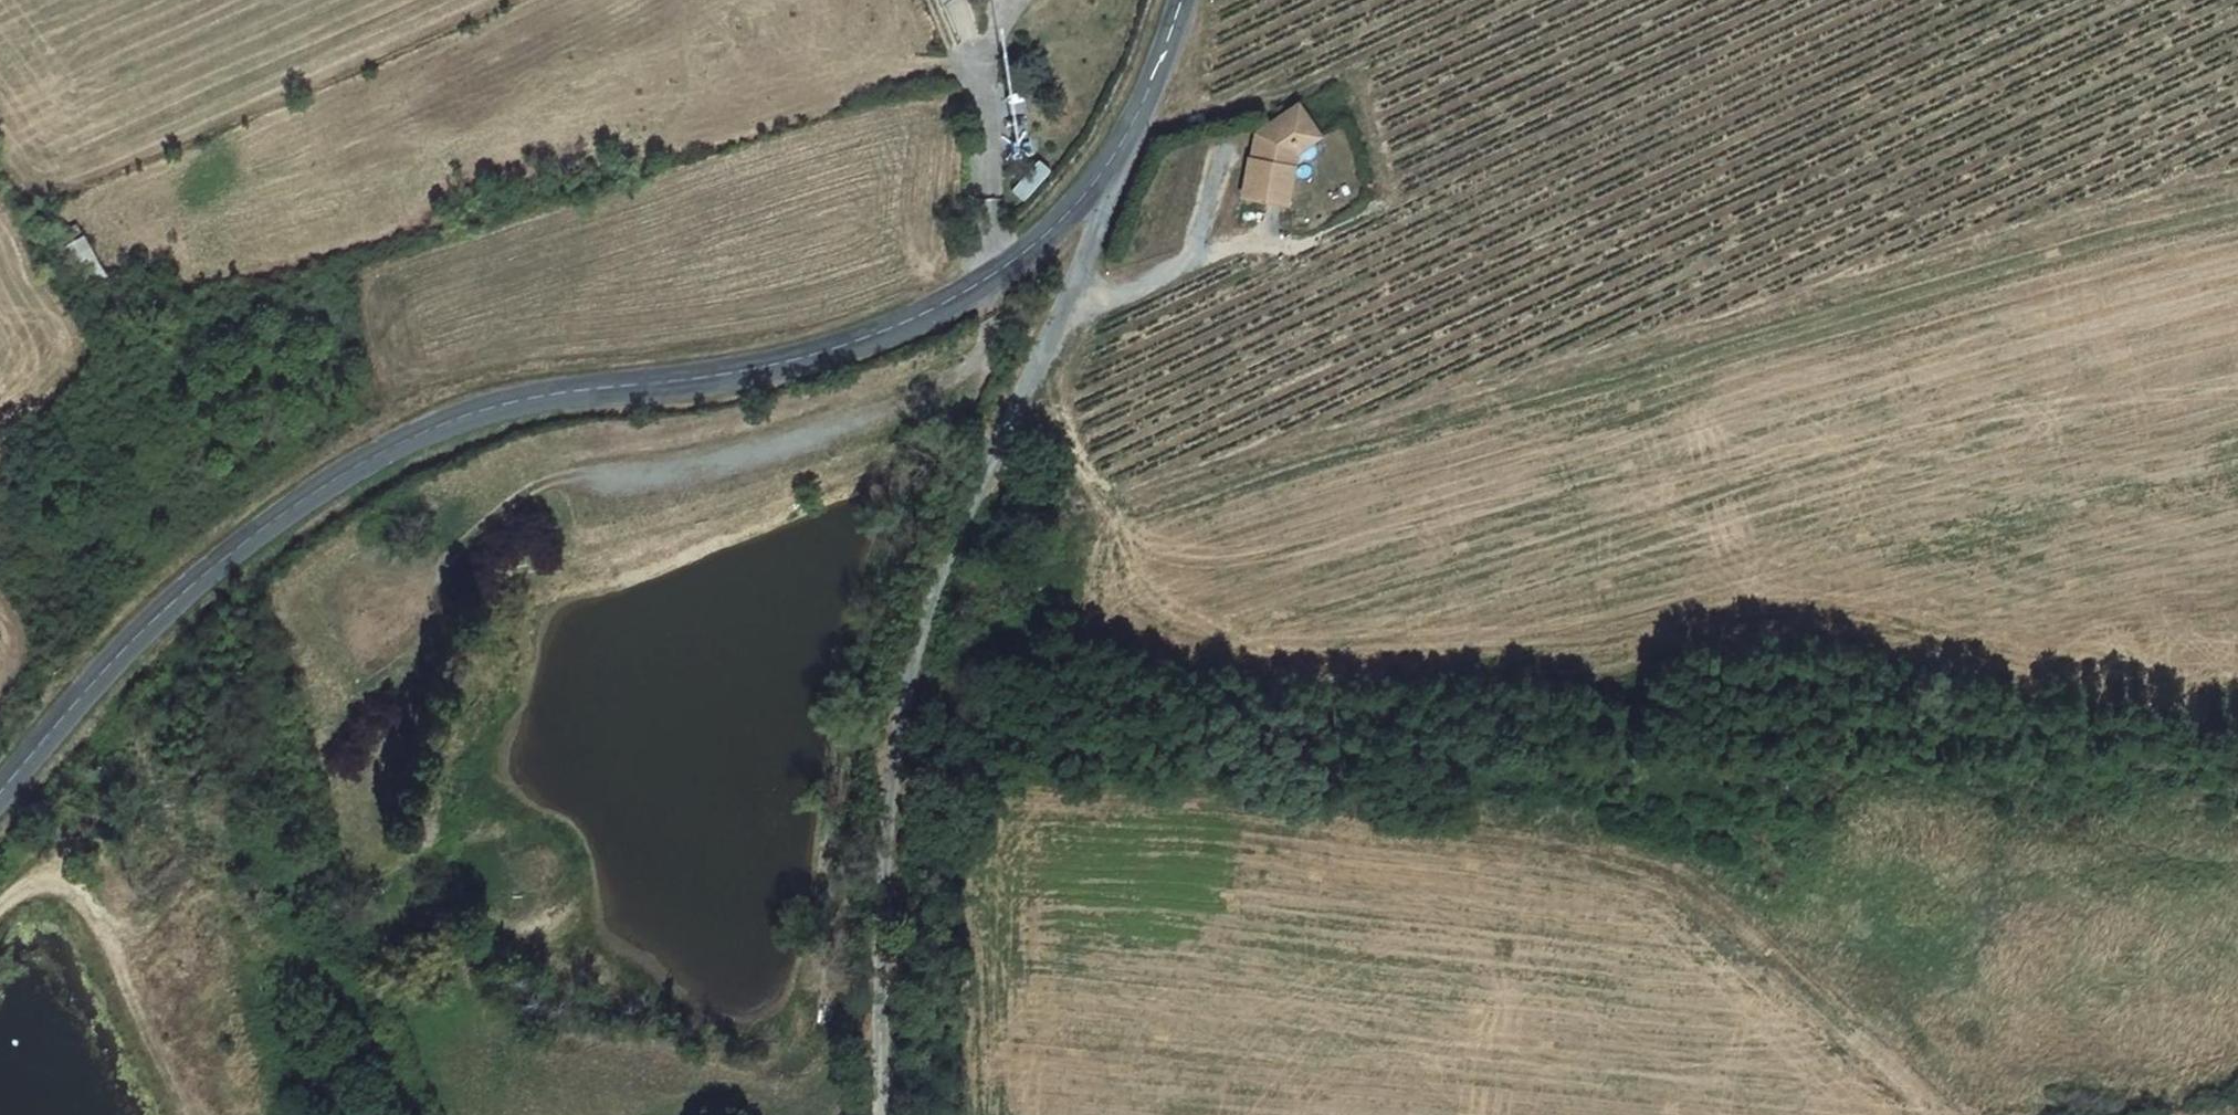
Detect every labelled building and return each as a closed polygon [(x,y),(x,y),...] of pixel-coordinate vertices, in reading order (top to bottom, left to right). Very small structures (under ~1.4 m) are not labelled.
[(1243,197),(1286,205),(1296,152),(1292,145),(1315,129),(1298,105),(1257,133),(1259,137),(1255,159),(1250,158),(1243,197)] [(1296,152),(1320,136),(1315,129),(1292,145),(1296,152)]
